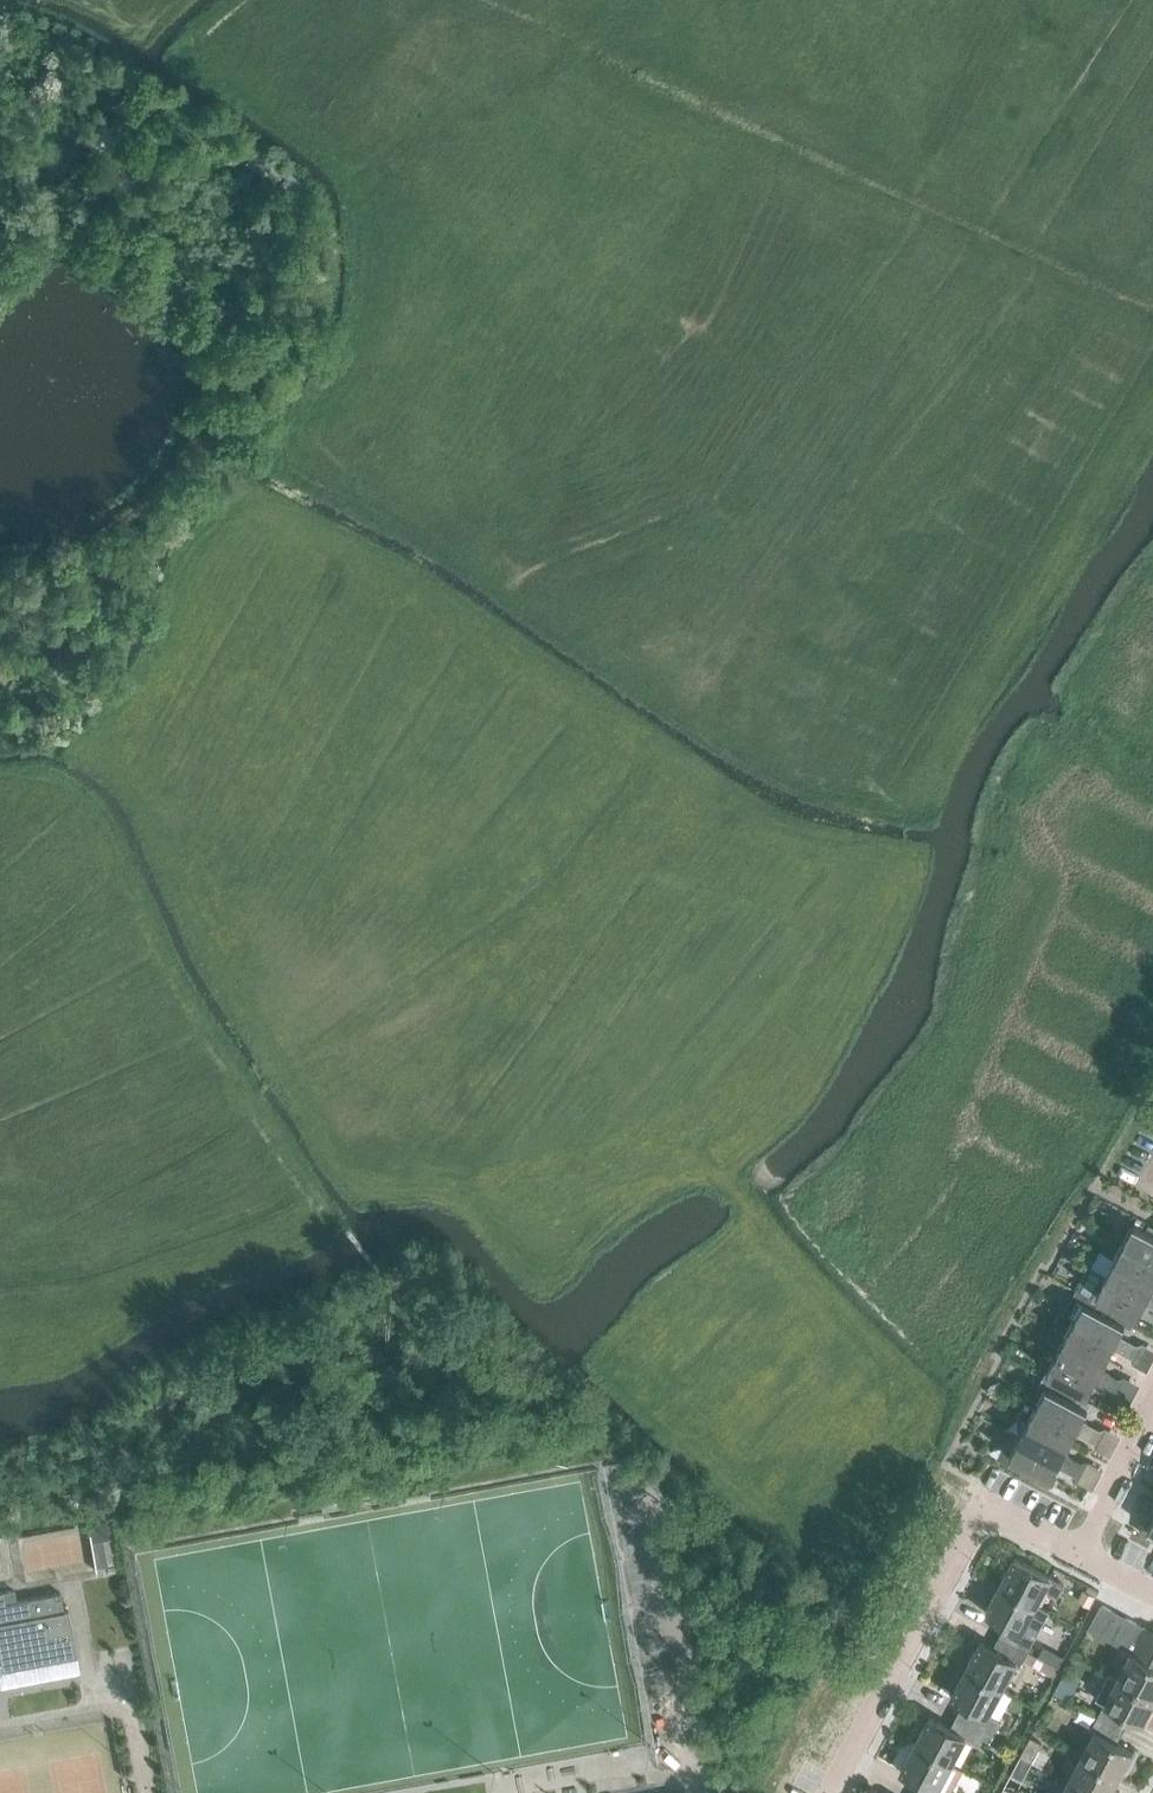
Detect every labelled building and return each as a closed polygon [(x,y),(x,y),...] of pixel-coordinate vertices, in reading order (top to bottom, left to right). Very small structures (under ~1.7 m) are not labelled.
[(257,150),(246,161),(260,174),(271,163),(257,150)] [(298,208),(313,194),(290,172),(275,187),(298,208)] [(1124,1240),(1152,1256),(1152,1225),(1149,1223),(1145,1230),(1133,1224),(1124,1240)] [(1115,1257),(1152,1277),(1152,1256),(1124,1240),(1115,1257)] [(1115,1257),(1106,1274),(1152,1299),(1152,1290),(1151,1289),(1152,1285),(1152,1277),(1115,1257)] [(1093,1297),(1135,1319),(1144,1302),(1152,1307),(1152,1299),(1106,1274),(1093,1297)] [(1078,1291),(1066,1315),(1074,1319),(1125,1346),(1133,1350),(1136,1344),(1119,1334),(1125,1323),(1131,1327),(1135,1319),(1093,1297),(1079,1290),(1078,1291)] [(1074,1319),(1065,1335),(1107,1358),(1113,1347),(1130,1356),(1133,1350),(1125,1346),(1074,1319)] [(1065,1335),(1056,1352),(1116,1384),(1119,1377),(1102,1368),(1107,1358),(1065,1335)] [(1047,1370),(1043,1376),(1044,1376),(1056,1383),(1080,1395),(1085,1398),(1089,1392),(1095,1380),(1112,1390),(1116,1384),(1056,1352),(1047,1370)] [(1046,1387),(1038,1403),(1097,1435),(1100,1429),(1082,1419),(1092,1402),(1085,1398),(1080,1395),(1056,1383),(1044,1376),(1040,1384),(1046,1387)] [(1101,1398),(1098,1404),(1109,1410),(1112,1404),(1101,1398)] [(1038,1403),(1029,1421),(1070,1443),(1076,1432),(1093,1441),(1097,1435),(1038,1403)] [(1029,1421),(1020,1437),(1079,1468),(1083,1461),(1065,1452),(1070,1443),(1029,1421)] [(992,1450),(991,1452),(1000,1457),(1049,1484),(1052,1485),(1056,1478),(1053,1476),(1059,1465),(1076,1474),(1079,1468),(1020,1437),(1013,1433),(1005,1448),(1002,1447),(992,1450)] [(1144,1494),(1137,1506),(1146,1511),(1149,1506),(1152,1508),(1152,1499),(1144,1494)] [(1140,1531),(1152,1538),(1152,1517),(1148,1525),(1144,1523),(1140,1531)] [(103,1520),(88,1523),(91,1539),(96,1565),(108,1563),(103,1536),(107,1535),(103,1520)] [(1037,1603),(1045,1588),(1058,1595),(1064,1582),(1051,1576),(1016,1557),(1002,1584),(1037,1603)] [(987,1612),(1007,1622),(1000,1634),(1029,1649),(1036,1636),(1050,1611),(1037,1604),(1037,1603),(1002,1584),(987,1612)] [(3,1670),(77,1655),(68,1608),(64,1609),(60,1592),(15,1601),(13,1589),(0,1592),(0,1655),(3,1670)] [(1091,1606),(1096,1595),(1085,1590),(1080,1600),(1091,1606)] [(1089,1628),(1101,1635),(1115,1610),(1102,1603),(1089,1628)] [(1101,1635),(1114,1642),(1127,1616),(1115,1610),(1101,1635)] [(1126,1648),(1133,1635),(1140,1623),(1127,1616),(1114,1642),(1122,1646),(1126,1648)] [(1133,1635),(1152,1645),(1152,1630),(1140,1623),(1133,1635)] [(981,1640),(966,1668),(1002,1686),(1016,1660),(1022,1663),(1029,1649),(1000,1634),(994,1647),(981,1640)] [(1125,1666),(1119,1676),(1152,1694),(1152,1645),(1133,1635),(1126,1648),(1122,1646),(1114,1660),(1125,1666)] [(1030,1665),(1056,1670),(1060,1650),(1034,1645),(1030,1665)] [(994,1716),(988,1713),(1002,1686),(966,1668),(952,1695),(965,1702),(958,1715),(987,1730),(986,1730),(994,1734),(1001,1721),(994,1716)] [(1095,1699),(1105,1704),(1099,1714),(1125,1728),(1131,1716),(1143,1723),(1152,1704),(1152,1694),(1119,1676),(1110,1672),(1095,1699)] [(1096,1729),(1082,1755),(1120,1776),(1134,1749),(1118,1741),(1125,1728),(1099,1714),(1092,1727),(1096,1729)] [(983,1737),(986,1730),(987,1730),(958,1715),(951,1728),(930,1717),(916,1743),(952,1762),(966,1736),(979,1743),(983,1737)] [(986,1730),(983,1737),(991,1741),(994,1734),(986,1730)] [(1022,1754),(1033,1761),(1042,1744),(1030,1738),(1022,1754)] [(922,1782),(916,1792),(945,1792),(938,1789),(952,1762),(916,1743),(901,1771),(922,1782)] [(1033,1761),(1022,1754),(1012,1772),(1024,1778),(1033,1761)] [(1094,1792),(1111,1792),(1120,1776),(1082,1755),(1069,1780),(1094,1792)] [(1062,1792),(1094,1792),(1069,1780),(1062,1792)]
